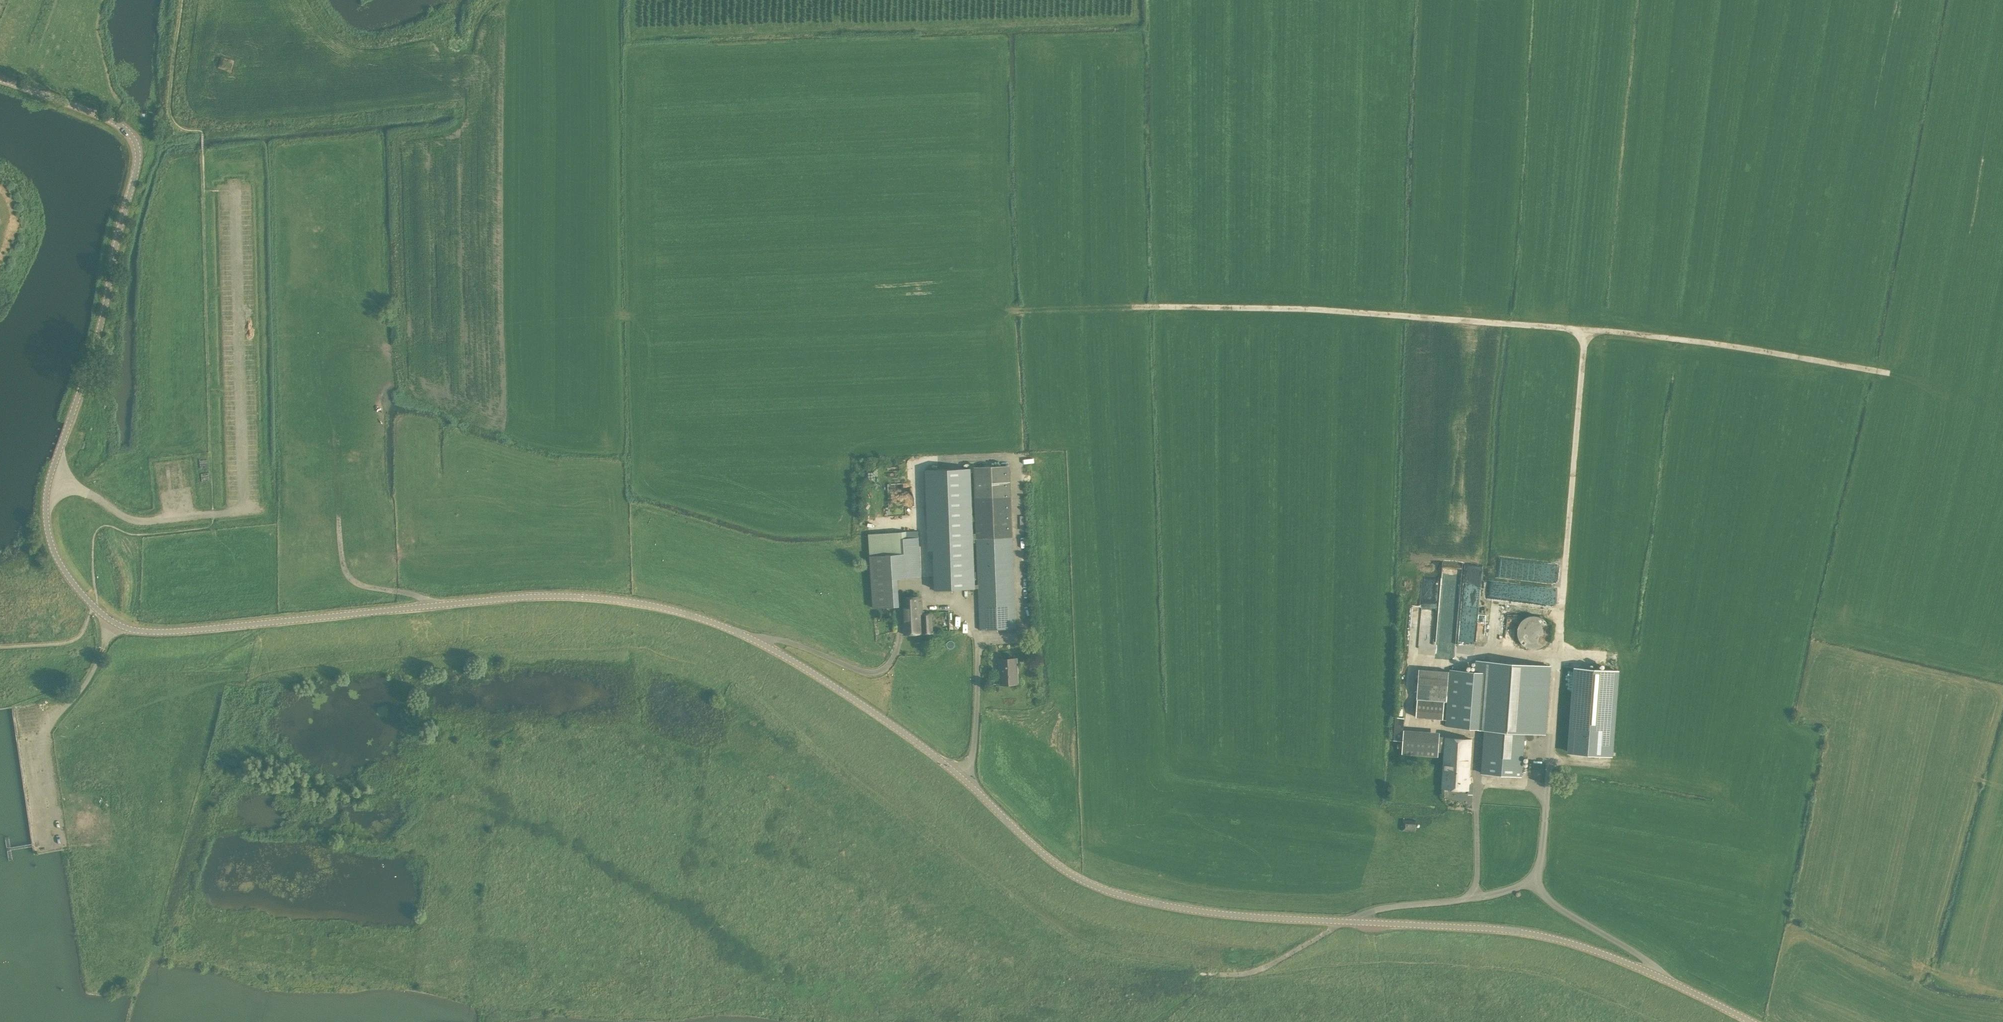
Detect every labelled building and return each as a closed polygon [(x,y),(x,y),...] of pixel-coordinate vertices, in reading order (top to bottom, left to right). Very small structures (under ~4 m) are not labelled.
[(220,68),(233,73),(237,62),(223,58),(220,68)] [(133,444),(112,444),(112,453),(133,453),(133,444)] [(979,588),(980,630),(1016,629),(1010,467),(974,468),(977,534),(973,534),(970,469),(926,470),(929,551),(934,550),(936,590),(979,588)] [(918,532),(906,533),(868,536),(873,608),(895,607),(893,579),(921,577),(918,532)] [(923,634),(932,633),(931,613),(922,614),(922,611),(920,611),(919,597),(902,598),(905,635),(921,634),(920,619),(922,618),(923,634)] [(1517,628),(1517,632),(1517,635),(1518,637),(1519,640),(1521,642),(1522,644),(1524,645),(1526,646),(1527,647),(1529,648),(1530,648),(1531,648),(1532,648),(1534,649),(1535,648),(1537,648),(1540,648),(1542,647),(1544,645),(1546,644),(1547,642),(1548,640),(1549,638),(1550,636),(1550,634),(1550,632),(1550,630),(1550,627),(1549,625),(1548,623),(1547,622),(1546,620),(1544,619),(1541,617),(1538,616),(1534,615),(1532,615),(1529,616),(1528,617),(1526,617),(1524,619),(1522,620),(1521,621),(1520,623),(1518,626),(1517,628)] [(1001,685),(1018,684),(1017,660),(1000,660),(1001,685)] [(1485,731),(1482,775),(1520,778),(1523,734),(1544,735),(1549,665),(1484,660),(1483,672),(1449,669),(1449,671),(1418,669),(1416,693),(1417,693),(1415,717),(1446,719),(1445,728),(1485,731)] [(1616,670),(1577,667),(1571,752),(1610,755),(1616,670)] [(1403,739),(1403,753),(1439,755),(1440,730),(1405,728),(1405,716),(1395,716),(1394,739),(1403,739)] [(1471,738),(1445,736),(1442,788),(1469,789),(1471,738)] [(1421,814),(1406,813),(1406,825),(1420,825),(1421,814)]
